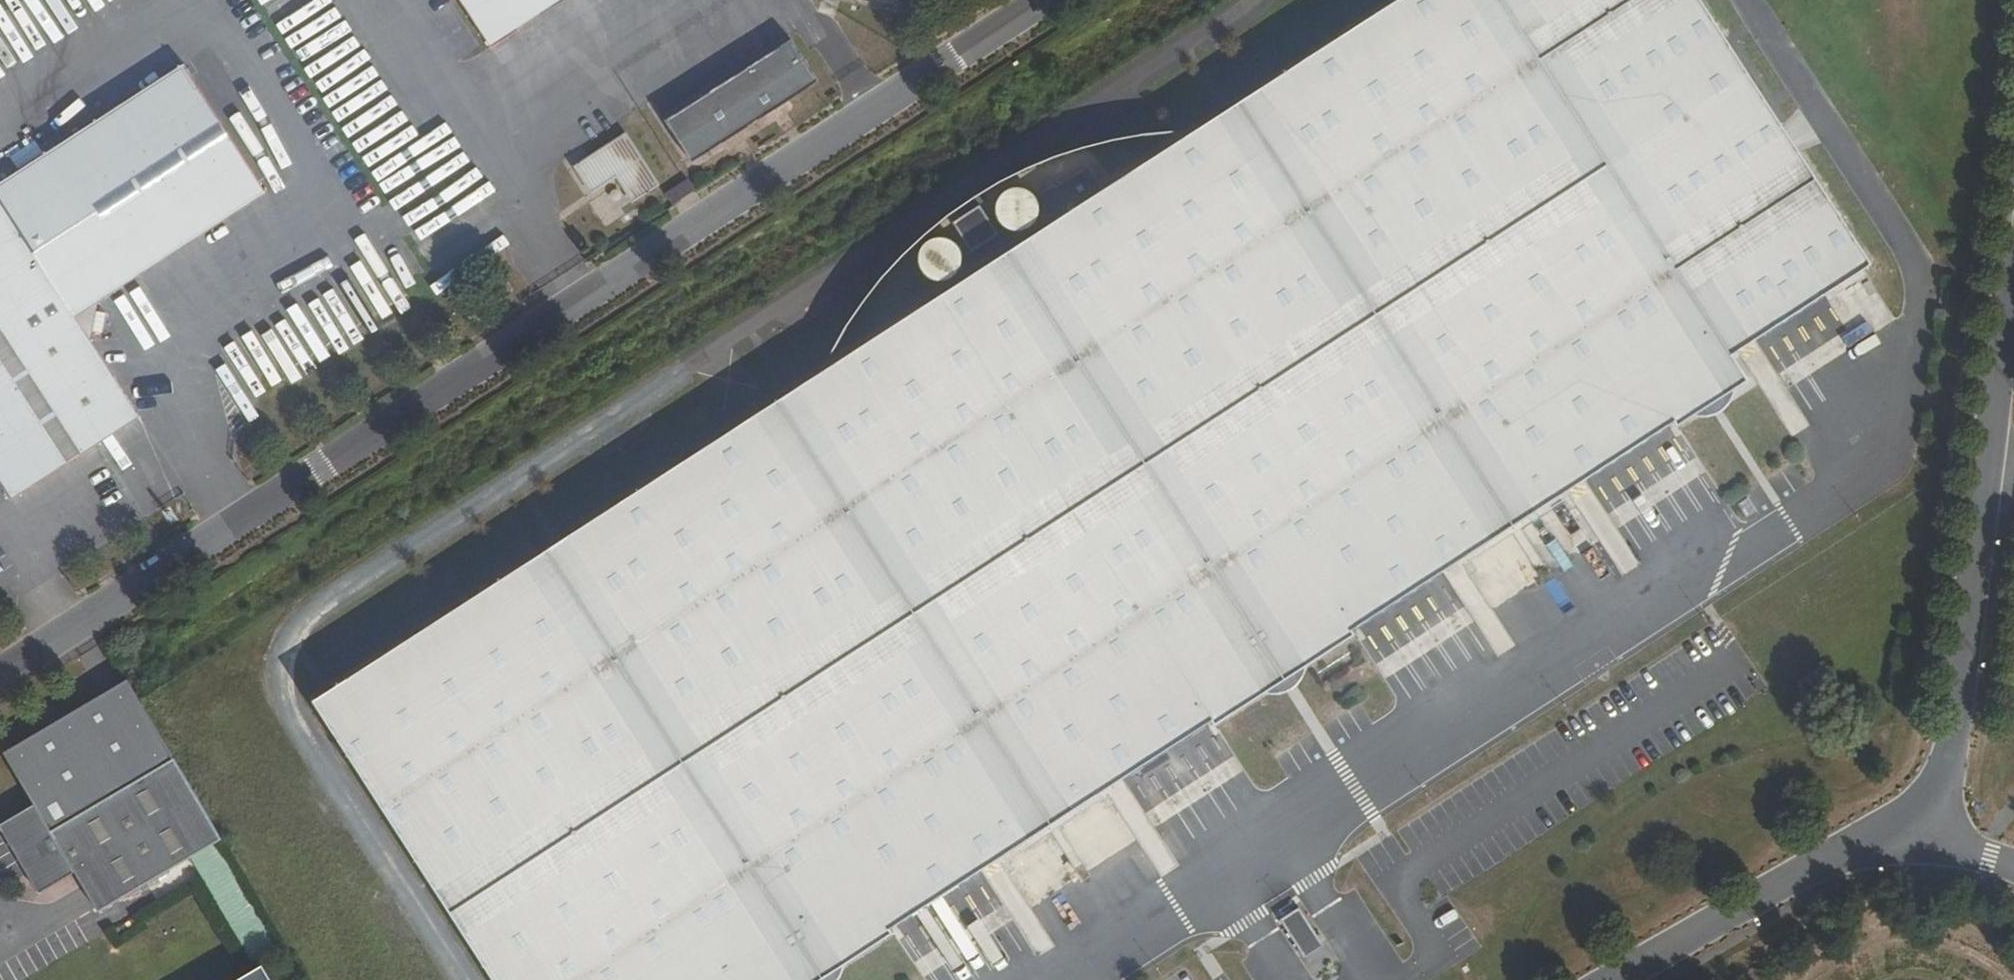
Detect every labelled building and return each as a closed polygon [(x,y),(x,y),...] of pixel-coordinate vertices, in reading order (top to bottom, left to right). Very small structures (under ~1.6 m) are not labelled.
[(309,699),(491,979),(816,979),(892,931),(889,927),(1210,717),(1213,722),(1354,631),(1350,624),(1674,416),(1677,421),(1749,375),(1732,348),(1871,258),(1705,0),(1385,0),(309,699)] [(491,46),(563,0),(461,0),(491,46)] [(778,17),(651,100),(679,142),(805,60),(778,17)] [(0,182),(0,492),(8,504),(137,420),(86,340),(94,304),(263,194),(181,64),(0,182)] [(580,159),(578,175),(583,183),(599,186),(616,175),(626,192),(640,195),(649,189),(652,174),(624,131),(580,159)] [(687,178),(665,191),(672,203),(694,189),(687,178)] [(1012,240),(1036,209),(1007,186),(983,217),(1012,240)] [(910,262),(933,288),(961,262),(938,237),(910,262)] [(2,752),(35,808),(49,832),(170,761),(122,681),(2,752)] [(49,832),(35,808),(0,829),(0,835),(36,894),(193,802),(170,761),(49,832)] [(74,878),(97,916),(218,842),(193,802),(36,894),(39,899),(74,878)] [(1323,943),(1299,905),(1280,918),(1304,956),(1323,943)] [(237,979),(266,979),(258,967),(237,979)]
